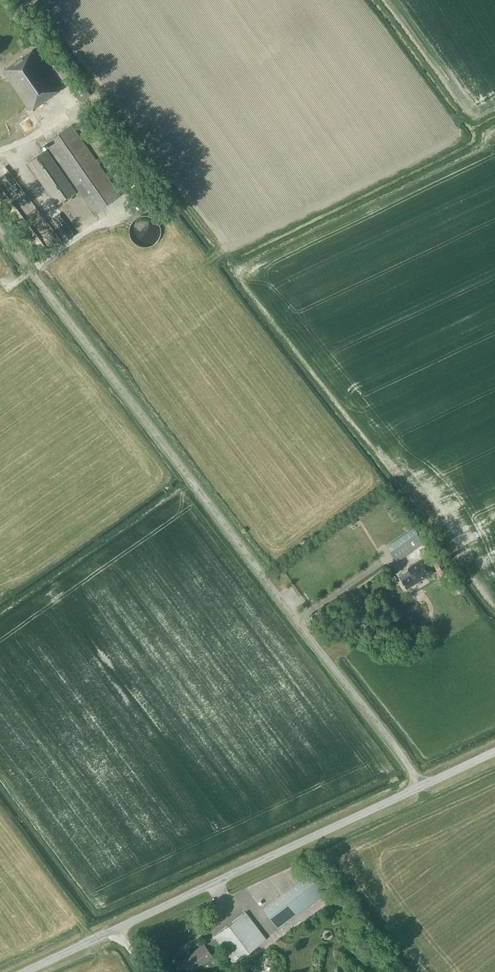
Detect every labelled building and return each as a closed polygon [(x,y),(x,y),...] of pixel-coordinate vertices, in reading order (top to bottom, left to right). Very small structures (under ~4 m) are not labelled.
[(30,110),(60,88),(32,48),(2,70),(30,110)] [(79,100),(90,94),(82,82),(72,88),(79,100)] [(45,143),(94,212),(119,195),(70,125),(45,143)] [(76,191),(47,149),(27,163),(56,205),(76,191)] [(157,220),(155,219),(154,218),(152,217),(151,216),(149,216),(148,216),(146,215),(145,215),(143,216),(142,216),(140,216),(139,217),(137,218),(136,219),(135,220),(134,221),(133,222),(132,224),(131,225),(131,226),(130,228),(130,230),(130,231),(130,233),(130,234),(130,236),(131,238),(132,239),(133,241),(134,242),(135,243),(136,244),(138,245),(139,246),(140,246),(142,247),(144,247),(145,247),(147,247),(148,247),(150,246),(151,246),(153,245),(154,245),(155,244),(157,243),(158,241),(159,240),(160,239),(160,237),(161,236),(161,234),(161,233),(161,231),(161,230),(161,228),(161,227),(160,225),(159,224),(159,222),(158,221),(157,220)] [(357,521),(354,515),(346,521),(350,526),(357,521)] [(396,560),(422,542),(416,533),(390,551),(396,560)] [(410,570),(399,576),(407,589),(433,573),(437,571),(441,577),(450,572),(441,557),(440,555),(439,555),(431,560),(431,561),(430,562),(428,559),(427,557),(409,568),(410,570)] [(328,891),(312,870),(263,907),(279,928),(328,891)] [(266,939),(246,912),(214,936),(216,939),(206,946),(204,944),(182,960),(191,971),(193,971),(213,957),(213,955),(223,948),(234,963),(266,939)]
